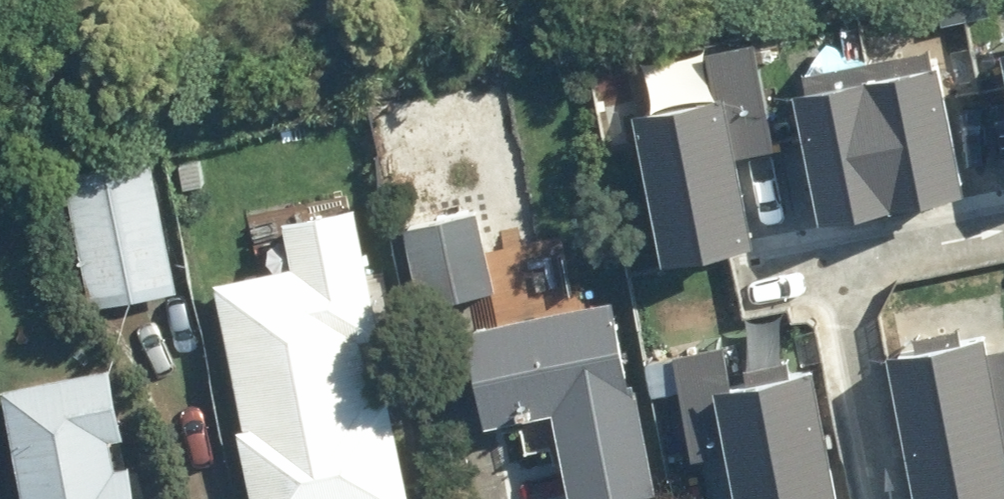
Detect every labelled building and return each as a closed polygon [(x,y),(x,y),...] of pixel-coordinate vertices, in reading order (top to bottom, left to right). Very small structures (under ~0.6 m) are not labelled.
[(647,104),(675,252),(765,235),(747,145),(782,138),(762,34),(713,44),(721,90),(647,104)] [(872,54),(900,192),(969,176),(941,38),(872,54)] [(802,67),(830,206),(900,192),(872,54),(802,67)] [(181,288),(154,160),(83,174),(90,209),(71,212),(91,307),(181,288)] [(221,281),(252,423),(242,425),(258,498),(417,498),(395,396),(379,400),(365,338),(388,333),(358,193),(252,216),(264,272),(221,281)] [(485,210),(407,223),(421,305),(498,292),(485,210)] [(471,326),(488,418),(559,405),(576,498),(613,498),(663,490),(628,297),(471,326)] [(934,497),(1003,482),(1003,338),(994,340),(990,322),(902,341),(934,497)] [(819,356),(744,371),(735,325),(686,334),(705,438),(740,431),(754,498),(846,498),(819,356)] [(9,384),(28,498),(146,498),(140,461),(121,464),(117,437),(129,435),(118,366),(9,384)]
